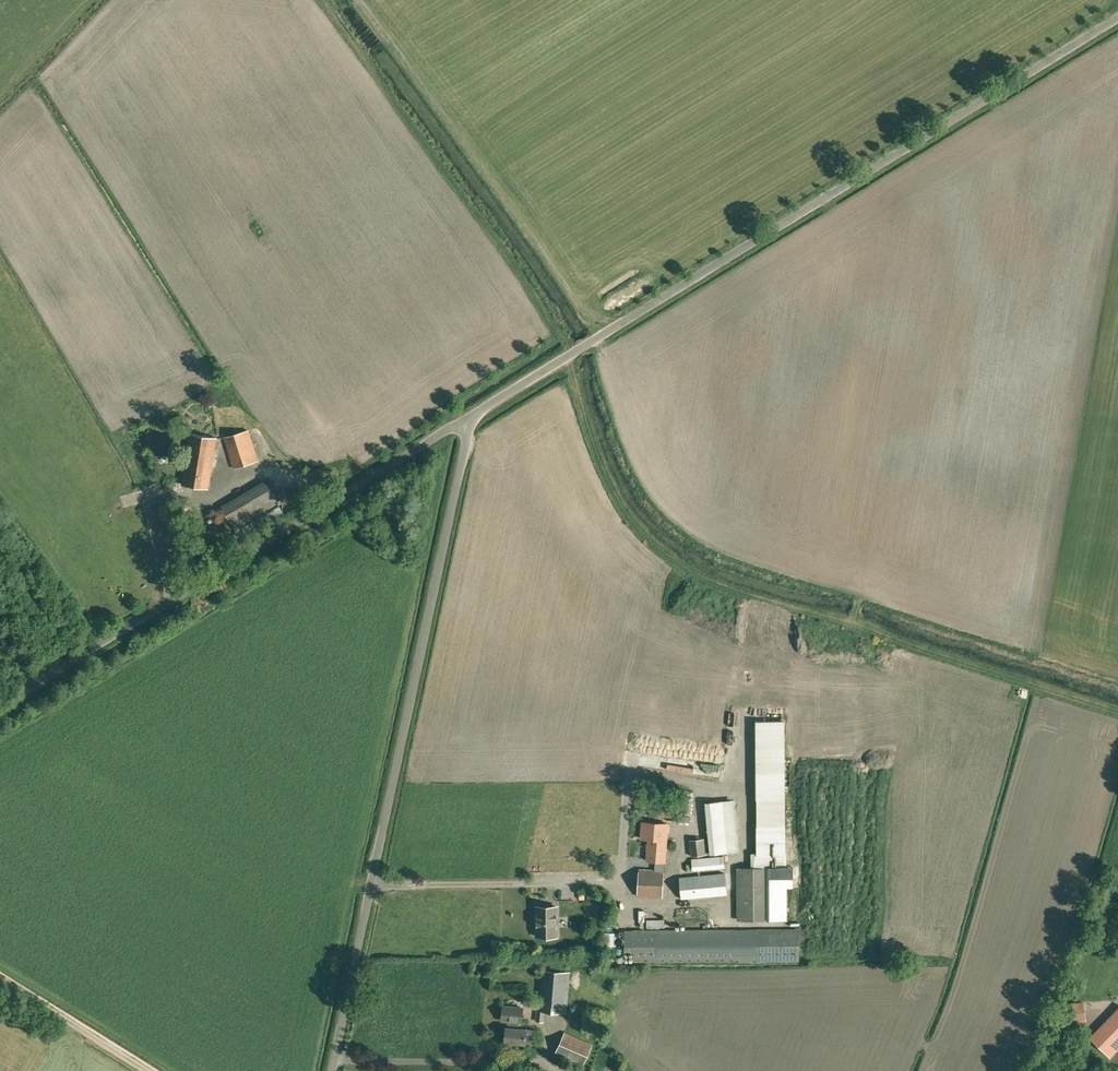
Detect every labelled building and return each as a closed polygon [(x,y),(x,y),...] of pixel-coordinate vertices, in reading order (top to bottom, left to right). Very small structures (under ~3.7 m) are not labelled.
[(233,468),(258,461),(249,429),(223,437),(233,468)] [(190,433),(181,484),(195,487),(208,489),(216,438),(203,435),(190,433)] [(278,504),(265,481),(221,506),(235,529),(278,504)] [(732,706),(733,714),(743,713),(742,705),(732,706)] [(751,854),(751,868),(736,868),(737,919),(770,919),(785,919),(785,888),(793,888),(793,867),(785,867),(785,721),(756,721),(757,854),(751,854)] [(704,805),(707,830),(709,854),(734,853),(738,852),(734,802),(704,805)] [(654,871),(663,871),(663,863),(666,824),(642,822),(640,839),(648,840),(646,861),(654,862),(654,871)] [(689,856),(705,856),(704,838),(689,839),(689,856)] [(692,871),(723,868),(721,857),(691,860),(692,871)] [(638,870),(636,896),(661,898),(663,871),(654,871),(638,870)] [(726,895),(724,874),(679,878),(681,899),(726,895)] [(536,907),(536,937),(557,936),(557,907),(536,907)] [(776,960),(798,960),(799,929),(634,931),(627,931),(626,961),(746,960),(746,961),(776,961),(776,960)] [(569,972),(540,970),(536,1021),(543,1022),(544,1011),(565,1013),(569,972)] [(1084,1021),(1082,1003),(1057,1006),(1059,1024),(1084,1021)] [(510,1021),(509,1028),(506,1027),(505,1042),(525,1043),(534,1043),(535,1036),(526,1035),(526,1029),(516,1028),(517,1022),(521,1022),(522,1008),(503,1006),(502,1021),(510,1021)] [(1098,1034),(1093,1039),(1108,1055),(1117,1046),(1117,1014),(1098,1034)] [(582,1068),(593,1044),(564,1032),(553,1056),(582,1068)]
